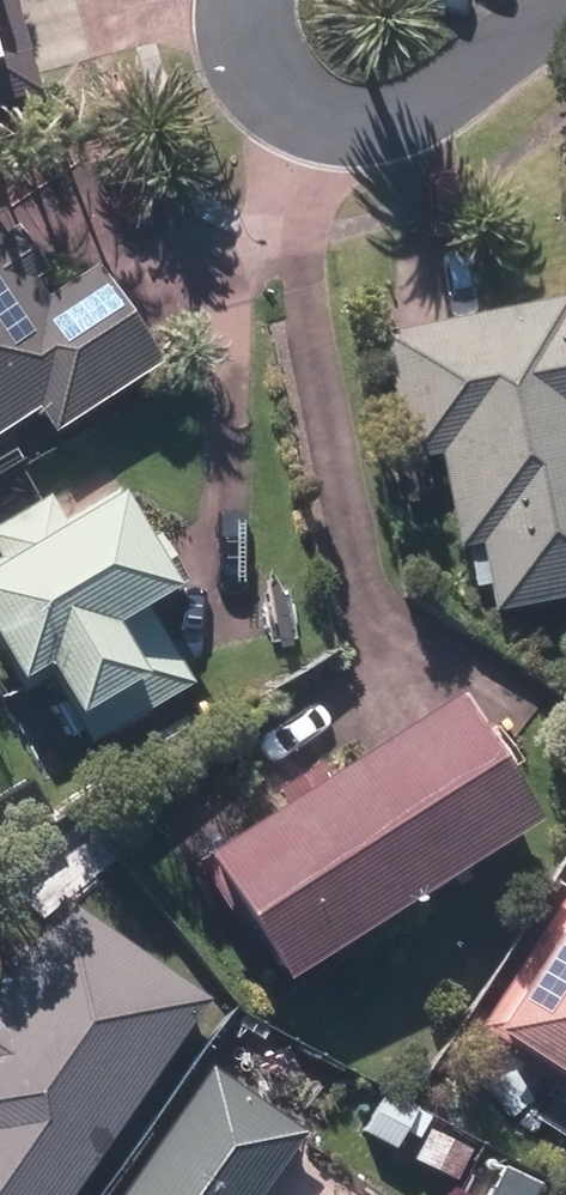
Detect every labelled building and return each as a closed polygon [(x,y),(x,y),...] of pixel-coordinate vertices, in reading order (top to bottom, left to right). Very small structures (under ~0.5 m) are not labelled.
[(33,102),(7,0),(3,0),(0,1),(0,111),(33,102)] [(34,413),(50,438),(154,370),(91,274),(41,306),(27,287),(40,278),(11,233),(0,241),(0,434),(34,413)] [(492,622),(565,607),(565,317),(563,305),(378,342),(402,468),(437,462),(455,554),(479,549),(492,622)] [(16,467),(2,446),(0,447),(0,476),(16,467)] [(8,692),(36,675),(67,727),(72,723),(78,734),(86,746),(187,688),(143,613),(170,596),(113,497),(62,528),(45,500),(0,526),(0,679),(8,692)] [(192,869),(273,994),(524,834),(444,708),(320,788),(309,770),(266,797),(277,813),(192,869)] [(481,1033),(565,1087),(565,900),(481,1033)] [(203,1005),(58,904),(0,986),(0,1194),(70,1194),(203,1005)] [(303,1136),(209,1071),(123,1194),(262,1194),(303,1136)] [(409,1163),(450,1185),(466,1155),(425,1133),(409,1163)]
